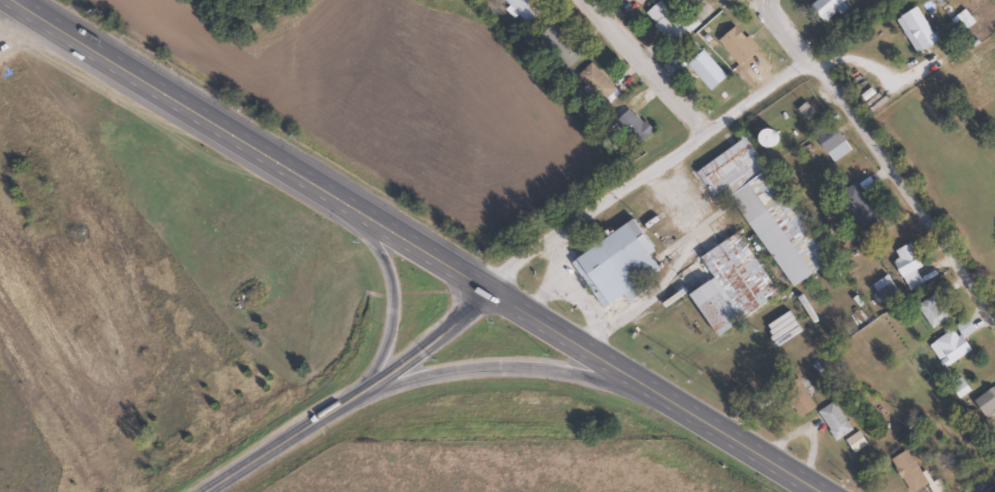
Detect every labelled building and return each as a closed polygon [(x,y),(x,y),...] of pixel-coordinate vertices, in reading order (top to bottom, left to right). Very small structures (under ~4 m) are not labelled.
[(541,9),(533,0),(502,0),(526,24),(541,9)] [(823,23),(846,0),(815,0),(807,7),(823,23)] [(643,13),(670,47),(686,35),(659,1),(643,13)] [(913,53),(934,42),(915,7),(894,18),(913,53)] [(581,56),(554,22),(538,35),(565,69),(581,56)] [(751,54),(756,50),(736,25),(717,40),(737,66),(742,62),(749,70),(758,63),(751,54)] [(724,77),(699,49),(684,63),(709,91),(724,77)] [(616,91),(590,63),(576,75),(602,104),(616,91)] [(609,113),(631,146),(648,135),(626,101),(609,113)] [(813,136),(829,164),(850,152),(833,124),(813,136)] [(772,145),(768,129),(755,132),(758,148),(772,145)] [(728,197),(788,289),(827,263),(744,137),(693,171),(716,205),(728,197)] [(857,231),(876,218),(853,184),(833,197),(857,231)] [(569,259),(600,309),(620,296),(625,304),(644,292),(638,283),(656,272),(645,255),(650,252),(631,221),(569,259)] [(891,252),(896,261),(891,263),(905,292),(920,285),(913,271),(920,267),(908,243),(891,252)] [(683,295),(710,338),(776,296),(742,244),(732,250),(738,259),(683,295)] [(894,293),(883,277),(868,286),(878,303),(894,293)] [(945,318),(929,296),(913,307),(929,330),(945,318)] [(968,352),(960,339),(972,331),(965,319),(951,328),(952,329),(926,346),(941,369),(968,352)] [(779,387),(796,418),(813,409),(796,378),(779,387)] [(982,419),(994,409),(994,384),(970,404),(982,419)] [(850,430),(831,402),(815,413),(834,441),(850,430)] [(905,450),(887,461),(908,491),(913,491),(926,483),(905,450)] [(938,481),(927,484),(930,491),(937,491),(942,491),(938,481)]
